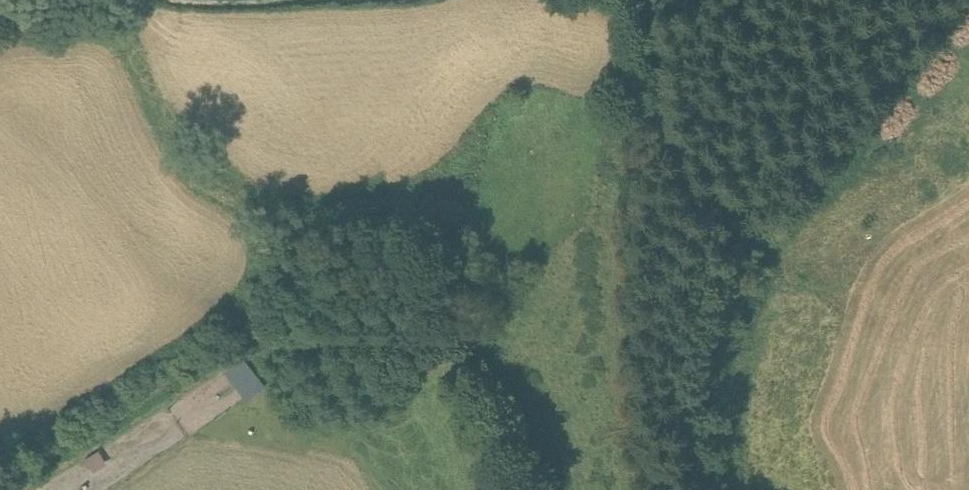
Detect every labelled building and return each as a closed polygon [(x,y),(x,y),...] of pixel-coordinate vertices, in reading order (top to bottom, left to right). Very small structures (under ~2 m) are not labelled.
[(107,480),(112,489),(119,489),(125,487),(119,475),(107,480)]
